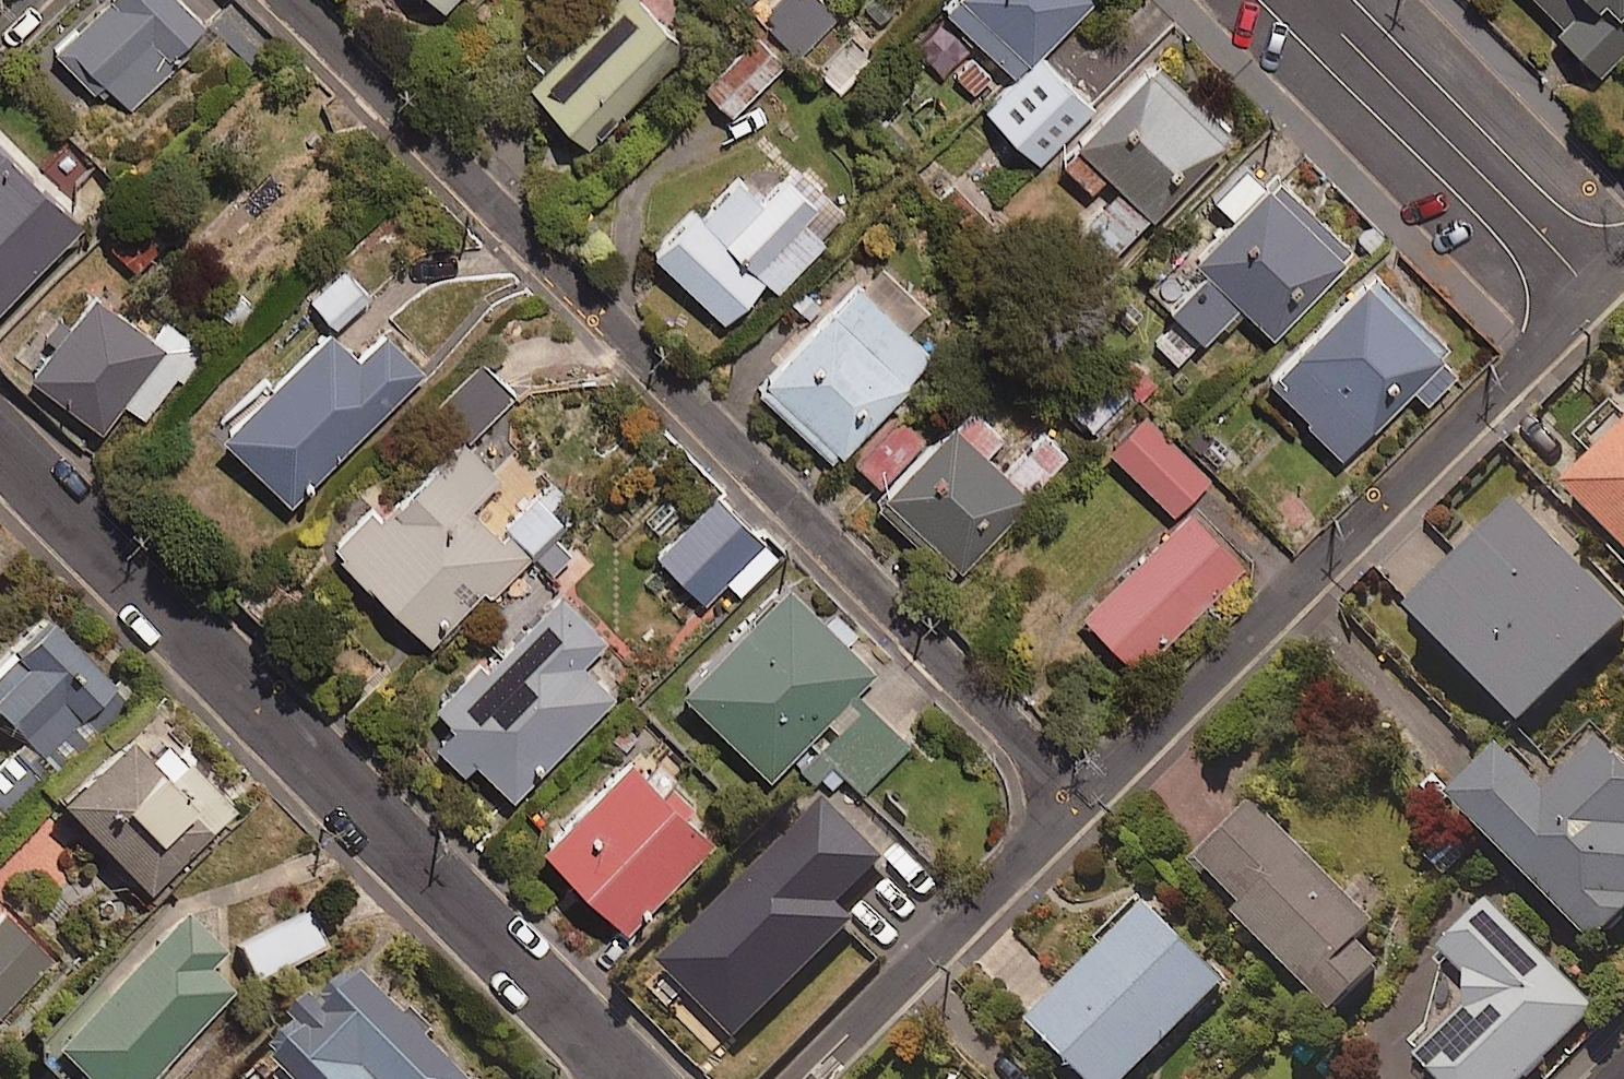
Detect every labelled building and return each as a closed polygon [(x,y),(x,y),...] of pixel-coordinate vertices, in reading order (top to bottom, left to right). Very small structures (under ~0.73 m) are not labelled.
[(51,42),(121,114),(206,31),(176,0),(95,0),(51,42)] [(448,0),(430,0),(439,9),(448,0)] [(638,0),(608,0),(524,82),(581,141),(681,44),(638,0)] [(819,0),(745,0),(796,53),(834,17),(819,0)] [(1083,0),(945,0),(940,5),(1013,74),(1083,0)] [(1598,67),(1623,42),(1623,0),(1534,0),(1598,67)] [(780,63),(751,34),(700,85),(729,113),(780,63)] [(875,62),(858,40),(819,70),(836,93),(875,62)] [(1042,163),(1095,107),(1037,52),(984,107),(1042,163)] [(1229,135),(1155,62),(1074,144),(1148,217),(1229,135)] [(0,149),(0,296),(74,225),(0,149)] [(1260,180),(1241,161),(1207,196),(1226,215),(1260,180)] [(847,214),(794,164),(759,200),(734,177),(701,211),(692,203),(648,249),(721,318),(761,276),(775,290),(847,214)] [(1345,265),(1260,182),(1151,292),(1200,340),(1237,303),(1273,339),(1345,265)] [(133,272),(175,228),(143,198),(101,242),(133,272)] [(366,298),(338,266),(305,294),(332,326),(366,298)] [(1422,399),(1454,369),(1438,352),(1445,345),(1374,271),(1265,374),(1338,451),(1409,385),(1422,399)] [(747,385),(828,465),(934,357),(854,278),(747,385)] [(163,347),(88,290),(27,371),(102,427),(163,347)] [(216,429),(285,499),(419,366),(380,326),(351,355),(321,325),(216,429)] [(1086,426),(1125,389),(1136,400),(1156,382),(1114,338),(1055,393),(1086,426)] [(511,396),(478,359),(438,395),(472,432),(511,396)] [(1205,475),(1140,411),(1105,446),(1170,510),(1205,475)] [(896,414),(850,463),(874,486),(921,438),(896,414)] [(1027,495),(947,419),(879,491),(958,567),(1027,495)] [(1623,548),(1623,425),(1562,488),(1623,548)] [(365,505),(329,541),(427,638),(515,550),(465,501),(493,474),(454,436),(375,515),(365,505)] [(773,557),(713,494),(652,551),(700,602),(724,579),(737,592),(773,557)] [(1516,506),(1407,611),(1518,726),(1623,624),(1623,618),(1516,506)] [(1240,564),(1186,510),(1081,614),(1135,668),(1240,564)] [(873,671),(781,579),(675,685),(767,777),(873,671)] [(600,642),(555,597),(488,665),(479,656),(431,704),(449,721),(427,744),(456,773),(469,761),(510,801),(612,698),(578,664),(600,642)] [(36,619),(0,654),(0,716),(40,756),(107,690),(36,619)] [(908,743),(866,702),(815,752),(857,794),(908,743)] [(47,798),(140,891),(225,807),(177,758),(156,778),(112,734),(47,798)] [(1595,742),(1543,794),(1498,750),(1448,800),(1591,943),(1623,910),(1623,770),(1595,742)] [(10,751),(0,760),(0,802),(14,815),(44,785),(10,751)] [(709,839),(625,757),(537,846),(620,929),(709,839)] [(879,856),(820,797),(652,960),(727,1037),(850,917),(834,900),(879,856)] [(1371,930),(1256,806),(1192,866),(1329,1014),(1379,968),(1357,944),(1371,930)] [(174,905),(39,1038),(80,1078),(138,1078),(230,988),(204,963),(218,949),(174,905)] [(1143,906),(1026,1024),(1082,1078),(1128,1078),(1222,984),(1143,906)] [(1442,952),(1468,979),(1455,992),(1470,1008),(1417,1061),(1435,1078),(1524,1078),(1592,1011),(1488,906),(1442,952)] [(321,945),(302,909),(233,945),(252,981),(321,945)] [(1,915),(0,916),(0,1009),(47,962),(1,915)] [(364,979),(276,1066),(290,1078),(464,1078),(364,979)]
